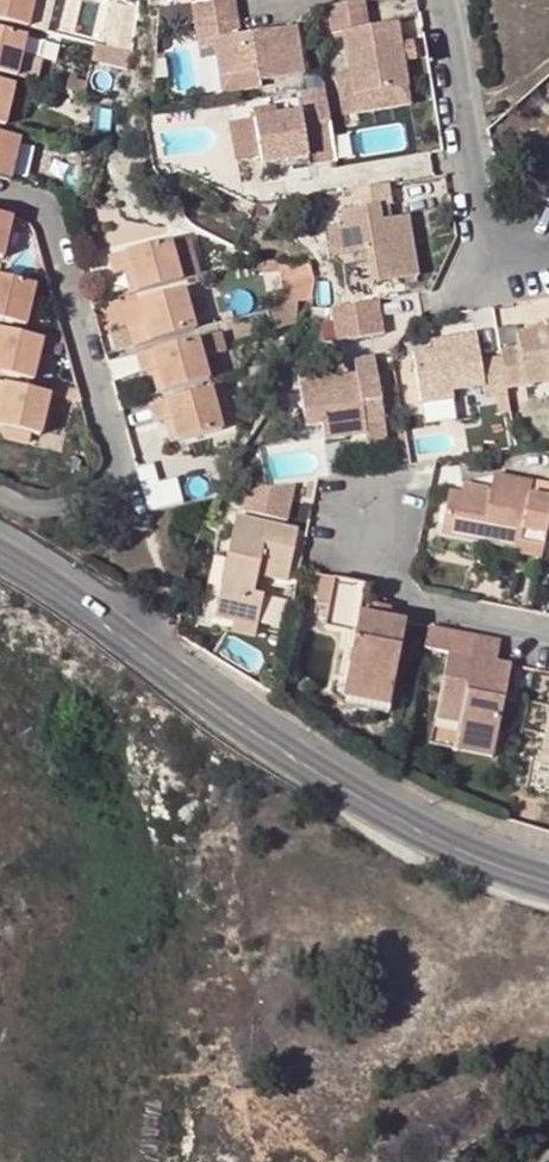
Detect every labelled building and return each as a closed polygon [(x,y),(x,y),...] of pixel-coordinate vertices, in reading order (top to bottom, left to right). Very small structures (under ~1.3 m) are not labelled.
[(27,24),(33,0),(0,0),(0,18),(27,24)] [(228,0),(190,6),(196,43),(207,41),(214,80),(251,74),(252,83),(297,76),(290,27),(233,35),(228,0)] [(340,34),(349,80),(352,98),(406,87),(401,61),(398,45),(394,23),(365,28),(360,3),(325,8),(331,36),(340,34)] [(15,73),(25,33),(0,27),(0,69),(15,73)] [(132,50),(95,41),(91,58),(128,67),(132,50)] [(410,42),(398,45),(401,61),(413,59),(410,42)] [(70,74),(67,86),(86,91),(89,79),(70,74)] [(252,83),(251,74),(214,80),(216,94),(253,88),(252,83)] [(4,123),(13,83),(0,79),(0,122),(4,123)] [(406,87),(352,98),(349,80),(337,82),(343,117),(409,106),(406,87)] [(248,120),(254,161),(255,167),(273,165),(303,160),(304,168),(331,164),(320,91),(292,95),(294,113),(248,120)] [(248,120),(225,124),(231,165),(254,161),(248,120)] [(9,176),(19,136),(0,132),(0,174),(9,176)] [(274,172),(304,168),(303,160),(273,165),(274,172)] [(372,283),(416,276),(407,216),(388,219),(378,220),(376,206),(386,204),(388,204),(385,184),(347,190),(349,209),(339,210),(341,227),(334,228),(338,256),(367,252),(372,283)] [(376,206),(378,220),(388,219),(386,204),(376,206)] [(10,214),(0,212),(0,251),(10,214)] [(338,256),(334,228),(325,229),(329,257),(338,256)] [(105,253),(109,269),(119,266),(126,264),(133,286),(176,275),(165,236),(105,253)] [(294,297),(307,293),(310,276),(306,259),(296,262),(275,257),(284,300),(294,297)] [(133,286),(126,264),(119,266),(125,288),(133,286)] [(22,321),(32,281),(0,274),(0,316),(22,321)] [(124,324),(129,342),(151,336),(190,325),(179,285),(135,297),(141,320),(124,324)] [(141,320),(135,297),(118,301),(124,324),(141,320)] [(284,300),(262,305),(270,329),(292,323),(294,297),(284,300)] [(385,302),(333,306),(335,339),(388,335),(385,302)] [(543,328),(546,335),(537,336),(536,329),(514,333),(516,347),(498,349),(499,355),(504,386),(548,380),(548,320),(542,321),(543,328)] [(30,376),(41,335),(0,325),(0,369),(30,376)] [(215,328),(192,334),(198,354),(221,347),(215,328)] [(537,336),(546,335),(543,328),(536,329),(537,336)] [(440,337),(442,346),(430,348),(410,351),(419,402),(452,397),(450,388),(481,383),(483,395),(505,391),(504,386),(499,355),(478,359),(473,332),(440,337)] [(204,376),(198,354),(192,334),(154,345),(131,352),(136,370),(146,367),(153,365),(160,388),(204,376)] [(129,342),(131,352),(154,345),(151,336),(129,342)] [(428,339),(430,348),(442,346),(440,337),(428,339)] [(160,388),(153,365),(146,367),(153,390),(160,388)] [(363,426),(383,422),(375,366),(355,369),(356,376),(358,388),(350,390),(348,378),(297,386),(304,427),(319,425),(321,432),(363,426)] [(356,376),(348,378),(350,390),(358,388),(356,376)] [(2,423),(28,429),(38,432),(40,425),(47,397),(48,390),(0,378),(0,422),(2,423)] [(150,420),(161,417),(168,416),(172,436),(217,425),(206,385),(145,401),(150,420)] [(57,429),(63,401),(47,397),(40,425),(57,429)] [(165,438),(172,436),(168,416),(161,417),(165,438)] [(28,429),(2,423),(0,432),(26,438),(28,429)] [(365,435),(363,426),(321,432),(322,442),(365,435)] [(459,492),(447,489),(439,527),(517,542),(516,551),(539,555),(545,525),(548,507),(548,496),(530,492),(533,479),(491,471),(489,484),(487,497),(459,492)] [(136,481),(143,506),(162,503),(154,476),(136,481)] [(462,479),(459,492),(487,497),(489,484),(462,479)] [(297,484),(249,491),(253,518),(300,512),(297,484)] [(287,575),(295,536),(232,522),(211,624),(229,627),(254,633),(261,598),(251,596),(254,581),(256,570),(287,575)] [(285,587),(287,575),(256,570),(254,581),(285,587)] [(369,696),(390,700),(406,623),(399,621),(387,619),(358,615),(361,603),(364,586),(332,580),(323,628),(340,631),(353,634),(345,683),(371,687),(369,696)] [(358,615),(387,619),(388,608),(361,603),(358,615)] [(252,641),(254,633),(229,627),(227,636),(252,641)] [(456,739),(494,745),(511,663),(494,660),(473,656),(476,637),(426,627),(422,648),(446,653),(435,705),(460,710),(456,739)] [(387,715),(390,700),(369,696),(371,687),(345,683),(353,634),(340,631),(329,691),(340,706),(387,715)] [(548,698),(536,765),(530,764),(525,787),(548,791),(548,698)] [(492,756),(494,745),(456,739),(460,710),(435,705),(428,743),(492,756)]
